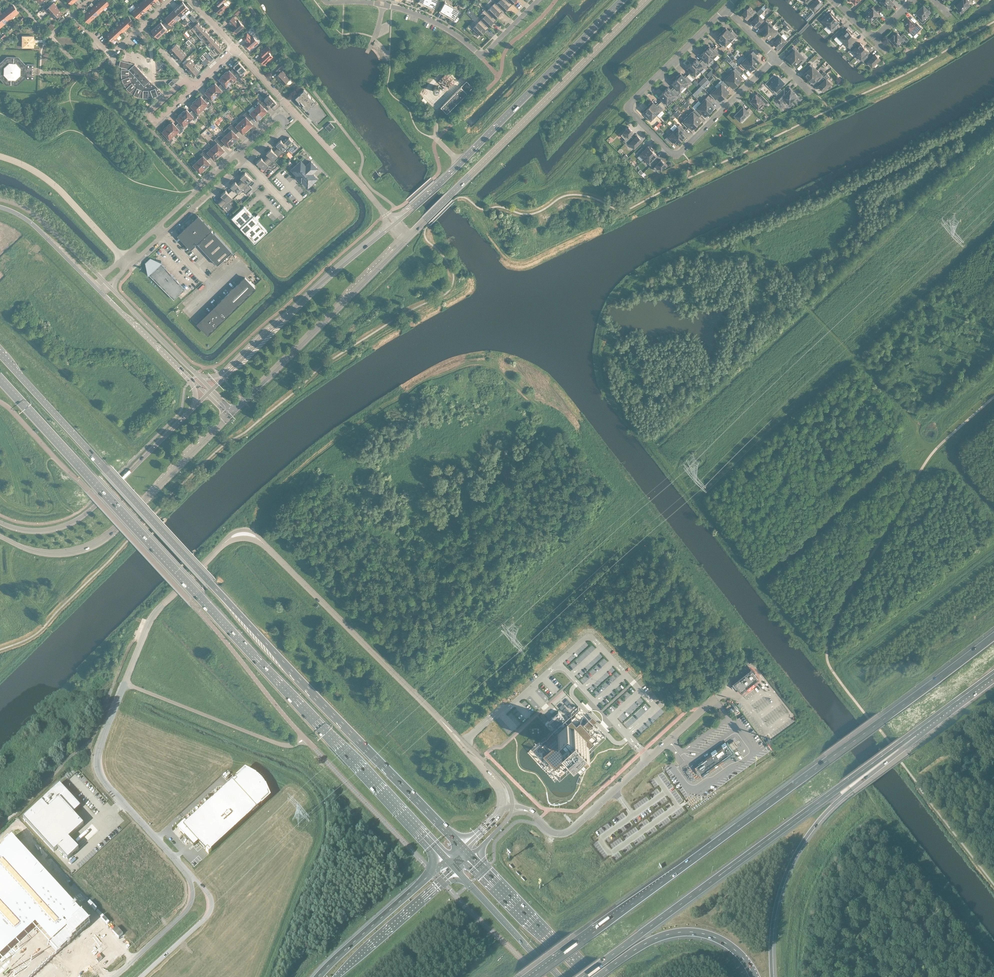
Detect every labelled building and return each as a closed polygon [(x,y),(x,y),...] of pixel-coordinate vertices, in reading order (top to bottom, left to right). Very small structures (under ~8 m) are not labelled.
[(103,10),(107,6),(101,0),(100,1),(97,3),(103,10)] [(143,0),(139,4),(145,10),(148,8),(149,7),(143,0)] [(219,14),(227,6),(224,3),(227,0),(226,0),(217,0),(219,3),(214,8),(219,14)] [(428,6),(430,7),(430,8),(434,9),(438,0),(431,0),(428,6)] [(511,4),(507,0),(500,0),(497,3),(504,11),(509,6),(511,4)] [(808,4),(810,6),(815,10),(822,3),(819,0),(816,0),(814,2),(813,0),(812,0),(808,4)] [(956,6),(959,8),(957,10),(960,13),(962,11),(962,12),(964,11),(965,12),(968,9),(967,8),(969,5),(967,3),(969,1),(968,0),(962,0),(956,6)] [(183,1),(178,6),(184,13),(188,9),(190,11),(193,8),(187,2),(185,4),(183,1)] [(448,17),(449,16),(454,7),(445,2),(440,11),(445,14),(445,15),(448,17)] [(46,9),(50,14),(57,7),(53,3),(48,7),(46,5),(44,7),(41,10),(43,12),(46,9)] [(93,6),(99,13),(103,10),(97,3),(94,6),(93,6)] [(495,17),(502,10),(494,3),(487,10),(495,17)] [(133,4),(128,9),(136,18),(138,17),(132,10),(135,7),(133,4)] [(139,4),(135,7),(141,14),(142,13),(143,12),(144,13),(145,14),(146,14),(147,14),(147,13),(145,10),(139,4)] [(12,5),(9,8),(14,15),(18,12),(12,5)] [(867,16),(872,21),(874,19),(875,20),(878,17),(877,16),(879,14),(876,12),(879,9),(874,5),(872,8),(874,9),(867,16)] [(924,5),(917,12),(921,17),(918,19),(923,23),(925,21),(923,19),(927,15),(928,15),(930,13),(929,12),(930,12),(924,5)] [(93,7),(90,10),(96,16),(99,13),(93,6),(93,7)] [(178,6),(174,10),(180,17),(184,13),(178,6)] [(750,14),(752,17),(757,12),(754,10),(749,6),(742,13),(746,18),(750,14)] [(57,7),(50,14),(54,18),(58,16),(61,12),(57,7)] [(138,17),(141,15),(141,14),(135,7),(132,10),(138,17)] [(449,16),(451,17),(450,18),(454,20),(457,14),(458,15),(460,11),(459,11),(459,10),(454,7),(449,16)] [(9,8),(5,10),(11,17),(14,15),(9,8)] [(470,9),(466,12),(475,20),(478,17),(470,9)] [(496,20),(485,9),(482,12),(483,12),(478,17),(488,27),(496,20)] [(5,10),(2,13),(7,20),(11,17),(5,10)] [(87,12),(86,13),(92,19),(96,16),(90,10),(87,12)] [(174,10),(170,13),(176,20),(180,17),(174,10)] [(812,11),(805,19),(807,21),(814,14),(812,11)] [(757,12),(752,17),(754,19),(751,22),(755,27),(763,19),(758,15),(759,14),(757,12)] [(819,19),(826,25),(835,16),(831,12),(827,16),(825,14),(819,19)] [(86,13),(85,14),(83,16),(88,23),(92,19),(86,13)] [(167,20),(165,22),(170,28),(171,29),(174,26),(173,26),(173,23),(176,20),(170,13),(165,18),(167,20)] [(128,15),(125,19),(130,25),(131,24),(134,22),(128,15)] [(231,24),(232,26),(231,27),(236,33),(240,30),(240,31),(241,31),(243,29),(243,28),(243,27),(244,26),(238,20),(237,21),(233,16),(228,21),(231,24)] [(835,16),(826,25),(832,32),(838,27),(835,25),(840,20),(835,16)] [(942,18),(939,21),(944,26),(947,23),(942,18)] [(125,19),(121,22),(127,28),(129,26),(130,25),(125,19)] [(481,34),(488,27),(480,20),(473,27),(476,30),(473,32),(477,36),(480,33),(481,34)] [(760,30),(764,34),(772,27),(773,26),(768,21),(768,22),(766,20),(761,24),(763,26),(760,30)] [(913,29),(917,33),(922,28),(916,22),(914,24),(909,20),(906,23),(905,22),(903,25),(904,25),(903,26),(906,29),(906,30),(908,33),(909,32),(913,29)] [(121,22),(117,25),(123,32),(124,31),(127,28),(121,22)] [(161,22),(156,26),(162,33),(167,29),(168,30),(170,28),(165,22),(163,24),(161,22)] [(191,28),(196,34),(203,28),(201,26),(201,24),(200,24),(198,22),(191,28)] [(117,25),(114,29),(120,35),(122,32),(123,32),(117,25)] [(162,33),(156,26),(151,30),(154,33),(152,35),(155,38),(157,36),(158,37),(162,33)] [(772,35),(774,37),(779,33),(777,30),(776,31),(772,27),(764,34),(769,38),(772,35)] [(196,34),(201,39),(208,33),(206,31),(206,30),(205,30),(203,28),(196,34)] [(725,28),(721,32),(731,42),(737,35),(732,30),(730,32),(725,28)] [(114,29),(110,32),(116,38),(117,37),(120,35),(114,29)] [(837,36),(843,43),(852,34),(853,33),(848,29),(844,33),(842,31),(837,36)] [(112,42),(115,39),(116,38),(110,32),(106,35),(112,42)] [(731,42),(721,32),(717,37),(721,41),(719,43),(724,48),(731,42)] [(201,39),(206,44),(213,38),(211,36),(211,35),(210,35),(208,33),(201,39)] [(245,40),(246,42),(245,43),(250,48),(254,45),(255,46),(257,43),(257,42),(258,41),(253,36),(251,37),(247,33),(242,37),(245,40)] [(779,33),(774,37),(776,39),(773,43),(778,47),(785,40),(781,36),(781,35),(779,33)] [(890,39),(898,46),(904,40),(906,42),(909,39),(903,33),(900,36),(898,33),(895,36),(894,35),(893,35),(890,37),(891,38),(890,39)] [(848,46),(850,49),(855,44),(853,42),(856,39),(852,34),(843,43),(848,47),(848,46)] [(22,47),(33,47),(33,43),(33,39),(33,36),(22,36),(22,47)] [(206,44),(211,50),(217,44),(216,42),(216,40),(214,40),(213,38),(206,44)] [(850,49),(856,56),(865,47),(860,43),(857,46),(855,44),(850,49)] [(172,53),(174,55),(181,49),(176,44),(169,50),(171,52),(171,53),(172,53)] [(217,44),(211,50),(216,55),(222,49),(220,47),(221,46),(219,46),(217,44)] [(261,52),(263,54),(262,54),(262,55),(259,58),(264,64),(273,56),(269,53),(272,50),(267,45),(261,52)] [(704,50),(705,51),(705,50),(713,59),(720,52),(715,47),(713,49),(708,45),(704,50)] [(786,58),(790,62),(800,53),(793,46),(788,51),(790,53),(786,58)] [(863,62),(865,60),(868,57),(866,55),(869,52),(865,47),(856,56),(861,60),(861,59),(863,62)] [(181,49),(174,55),(176,57),(176,59),(177,59),(179,61),(186,55),(181,49)] [(704,58),(702,60),(707,65),(713,59),(705,50),(705,51),(701,55),(704,58)] [(753,51),(746,57),(756,67),(760,62),(756,58),(758,56),(756,55),(753,51)] [(207,53),(205,55),(210,61),(214,58),(208,52),(207,53)] [(800,53),(790,62),(795,67),(799,62),(801,64),(806,59),(800,53)] [(865,60),(868,62),(868,61),(873,66),(876,62),(877,63),(880,60),(879,59),(880,59),(875,54),(872,57),(870,55),(868,57),(865,60)] [(756,67),(746,57),(740,64),(745,69),(747,67),(751,71),(756,67)] [(34,68),(34,64),(27,64),(26,65),(24,66),(17,58),(7,58),(0,64),(0,76),(6,83),(16,83),(24,76),(25,78),(26,79),(34,79),(34,75),(31,75),(32,68),(34,68)] [(186,68),(188,70),(195,64),(190,59),(183,65),(185,67),(185,68),(186,68)] [(696,59),(692,63),(699,71),(700,72),(707,65),(702,60),(700,62),(696,59)] [(162,92),(156,85),(149,80),(150,80),(134,64),(120,60),(119,66),(122,67),(121,69),(121,73),(121,74),(122,79),(123,84),(124,84),(126,88),(130,92),(133,95),(138,97),(140,97),(143,98),(148,98),(153,97),(158,95),(162,92)] [(237,70),(235,72),(240,78),(244,74),(242,72),(246,69),(239,61),(233,66),(237,70)] [(699,71),(692,63),(687,68),(691,71),(689,73),(693,78),(695,76),(695,75),(699,71)] [(808,80),(809,78),(808,78),(817,70),(810,63),(805,68),(807,71),(803,75),(808,80)] [(195,64),(188,70),(190,73),(190,74),(191,74),(193,76),(195,75),(200,70),(195,64)] [(287,82),(288,83),(289,83),(290,83),(291,83),(292,82),(292,81),(293,81),(293,80),(292,79),(292,78),(291,77),(289,79),(282,71),(284,68),(282,65),(276,71),(278,74),(276,76),(283,85),(287,82)] [(735,68),(729,74),(737,83),(738,84),(742,79),(738,75),(740,73),(735,68)] [(229,70),(224,74),(231,82),(236,77),(240,82),(242,80),(240,78),(235,72),(233,74),(229,70)] [(818,82),(819,81),(823,76),(817,70),(808,78),(809,78),(813,83),(816,79),(818,82)] [(438,81),(441,83),(449,75),(447,73),(438,81)] [(676,78),(677,79),(684,86),(685,87),(692,80),(687,75),(684,78),(680,73),(676,78)] [(819,81),(822,83),(818,86),(823,91),(823,90),(824,91),(827,88),(826,87),(830,83),(826,79),(829,76),(826,73),(823,76),(819,81)] [(223,83),(221,85),(225,90),(226,91),(230,87),(228,85),(231,82),(224,74),(219,79),(223,83)] [(722,81),(723,81),(727,86),(729,84),(733,87),(737,83),(729,74),(722,81)] [(775,90),(774,91),(777,94),(781,90),(779,87),(783,82),(778,77),(777,78),(774,75),(769,81),(771,83),(770,84),(775,90)] [(450,76),(441,84),(444,87),(452,78),(450,76)] [(168,83),(171,86),(177,81),(174,78),(168,83)] [(441,107),(447,113),(475,84),(469,78),(441,107)] [(445,87),(447,90),(455,81),(453,79),(445,87)] [(676,86),(674,88),(678,93),(680,91),(680,90),(684,86),(677,79),(672,83),(676,86)] [(721,84),(717,88),(724,96),(728,91),(725,88),(727,86),(723,81),(722,81),(720,83),(721,84)] [(215,83),(210,87),(217,95),(222,91),(223,92),(225,90),(221,85),(219,87),(215,83)] [(209,96),(207,98),(211,103),(213,101),(212,100),(217,95),(210,87),(205,92),(209,96)] [(668,87),(664,92),(671,99),(675,95),(676,95),(678,93),(674,88),(671,91),(668,87)] [(717,88),(716,87),(709,94),(714,99),(716,97),(720,100),(724,96),(717,88)] [(316,102),(303,89),(295,96),(308,109),(316,102)] [(790,89),(787,93),(784,95),(781,92),(775,99),(780,104),(784,99),(789,103),(793,99),(794,100),(797,96),(795,93),(794,94),(792,93),(793,92),(792,91),(791,90),(790,89)] [(671,99),(664,92),(659,96),(663,99),(660,101),(665,106),(667,104),(667,103),(671,99)] [(759,98),(755,94),(753,97),(754,98),(750,101),(755,106),(754,107),(758,110),(761,107),(760,106),(763,103),(765,105),(768,102),(761,95),(759,98)] [(263,98),(261,100),(265,105),(267,103),(271,107),(276,102),(269,95),(264,99),(263,98)] [(201,96),(196,100),(203,108),(206,105),(208,107),(212,104),(211,103),(207,98),(205,100),(201,96)] [(707,96),(701,103),(709,111),(710,112),(715,108),(710,103),(712,101),(707,96)] [(255,108),(262,115),(267,111),(263,107),(265,105),(261,100),(260,99),(259,100),(253,106),(255,108)] [(195,109),(193,111),(197,116),(199,114),(198,113),(203,108),(196,100),(191,105),(195,109)] [(652,101),(647,106),(657,115),(663,108),(658,103),(656,106),(652,101)] [(701,103),(694,109),(699,114),(701,112),(705,115),(709,111),(701,103)] [(657,115),(647,106),(643,110),(647,114),(645,116),(650,122),(657,115)] [(746,110),(743,107),(734,115),(740,121),(748,112),(750,115),(753,112),(749,108),(746,110)] [(248,110),(246,112),(251,118),(253,116),(257,120),(262,115),(255,108),(250,112),(248,110)] [(187,109),(182,114),(189,121),(192,118),(194,121),(198,117),(197,116),(193,111),(191,113),(187,109)] [(694,109),(688,116),(697,125),(702,121),(697,116),(699,114),(694,109)] [(244,118),(241,121),(248,129),(253,124),(249,120),(251,118),(246,112),(242,116),(244,118)] [(180,123),(178,124),(183,129),(185,127),(184,126),(189,121),(182,114),(176,118),(180,123)] [(697,125),(688,116),(681,122),(686,127),(688,125),(693,129),(697,125)] [(235,122),(232,125),(237,131),(239,129),(243,133),(248,129),(241,121),(238,124),(235,122)] [(172,122),(167,127),(174,134),(178,131),(180,134),(183,130),(183,129),(178,124),(176,126),(172,122)] [(325,127),(329,132),(334,127),(330,122),(325,127)] [(231,129),(226,134),(233,142),(238,137),(234,133),(237,131),(232,125),(231,124),(228,127),(231,129)] [(679,124),(673,131),(682,140),(686,136),(682,131),(684,129),(679,124)] [(174,134),(167,127),(162,131),(166,136),(164,138),(169,143),(173,139),(171,137),(174,134)] [(623,140),(625,143),(631,137),(629,134),(633,131),(628,127),(621,134),(625,138),(623,140)] [(682,140),(673,131),(665,139),(668,142),(670,141),(671,142),(673,140),(678,145),(682,140)] [(219,135),(216,137),(222,144),(224,142),(228,146),(233,142),(226,134),(223,137),(221,135),(220,136),(219,135)] [(631,137),(625,143),(628,145),(628,144),(633,149),(638,144),(639,145),(642,141),(641,141),(641,140),(637,136),(634,139),(631,137)] [(217,142),(212,147),(219,155),(224,150),(220,146),(222,144),(216,137),(214,139),(217,142)] [(279,147),(283,152),(284,152),(288,148),(291,152),(297,147),(289,137),(283,142),(281,140),(276,144),(279,147)] [(637,152),(644,159),(652,151),(653,150),(649,145),(643,151),(641,148),(637,152)] [(202,150),(203,151),(208,157),(210,155),(214,159),(219,155),(212,147),(209,150),(207,148),(205,149),(204,148),(202,150)] [(266,153),(269,156),(274,161),(279,157),(278,157),(283,152),(279,147),(274,151),(271,149),(266,153)] [(203,155),(198,160),(205,168),(210,163),(206,159),(208,157),(203,151),(201,153),(203,155)] [(650,166),(651,165),(655,160),(653,158),(656,155),(652,151),(644,159),(650,166)] [(274,161),(269,156),(264,160),(261,157),(257,161),(262,167),(264,170),(265,170),(269,166),(272,170),(278,165),(274,161)] [(655,160),(651,165),(653,167),(658,171),(665,164),(661,159),(657,163),(655,160)] [(205,168),(198,160),(193,165),(191,162),(189,164),(194,170),(196,168),(200,172),(205,168)] [(302,180),(308,186),(317,178),(312,173),(317,168),(311,161),(306,166),(301,161),(292,169),(298,175),(297,176),(301,180),(302,180)] [(243,179),(238,184),(243,190),(247,193),(252,188),(249,185),(253,181),(245,172),(241,176),(243,179)] [(234,188),(228,193),(233,198),(238,193),(239,193),(243,190),(238,184),(235,181),(231,185),(234,188)] [(233,198),(228,193),(226,190),(221,194),(224,197),(218,202),(227,211),(233,206),(229,202),(234,199),(233,198)] [(232,217),(255,242),(267,231),(258,221),(258,220),(257,219),(260,216),(258,214),(255,216),(254,215),(253,216),(244,206),(232,217)] [(200,246),(216,263),(217,265),(232,251),(214,232),(214,233),(199,217),(196,221),(183,232),(191,240),(190,240),(193,243),(195,241),(200,246)] [(174,299),(185,289),(160,262),(151,260),(150,260),(147,263),(148,273),(174,299)] [(245,277),(217,304),(218,305),(199,323),(208,333),(223,318),(224,318),(255,288),(245,277)] [(734,683),(740,692),(743,689),(744,691),(746,689),(745,688),(758,678),(750,668),(732,682),(733,684),(734,683)] [(555,732),(541,745),(546,751),(542,754),(554,767),(558,764),(563,769),(597,738),(588,729),(588,728),(590,725),(587,722),(584,724),(583,723),(575,714),(566,722),(564,719),(565,718),(558,711),(558,712),(552,717),(552,718),(549,721),(548,720),(545,723),(552,730),(552,729),(553,730),(555,732)] [(705,759),(695,767),(697,770),(701,775),(712,767),(733,752),(732,751),(737,748),(738,747),(741,745),(736,738),(733,740),(727,745),(727,744),(726,744),(725,743),(722,745),(723,746),(717,751),(716,750),(711,753),(706,757),(707,758),(705,759)] [(179,828),(179,829),(185,835),(184,836),(191,843),(194,846),(198,842),(206,851),(209,854),(212,851),(211,851),(262,805),(262,804),(269,797),(265,787),(266,785),(266,786),(265,784),(264,783),(264,782),(263,782),(263,781),(262,780),(261,779),(260,778),(259,777),(258,776),(257,776),(256,775),(255,776),(245,771),(238,778),(236,777),(237,778),(235,779),(227,786),(187,823),(186,822),(185,821),(185,823),(179,828)] [(60,785),(23,819),(54,852),(58,849),(68,860),(79,850),(69,838),(84,825),(74,814),(80,808),(60,785)] [(56,954),(57,955),(93,922),(83,912),(81,913),(8,834),(0,842),(0,843),(3,846),(0,848),(0,976),(31,976),(56,954)]
